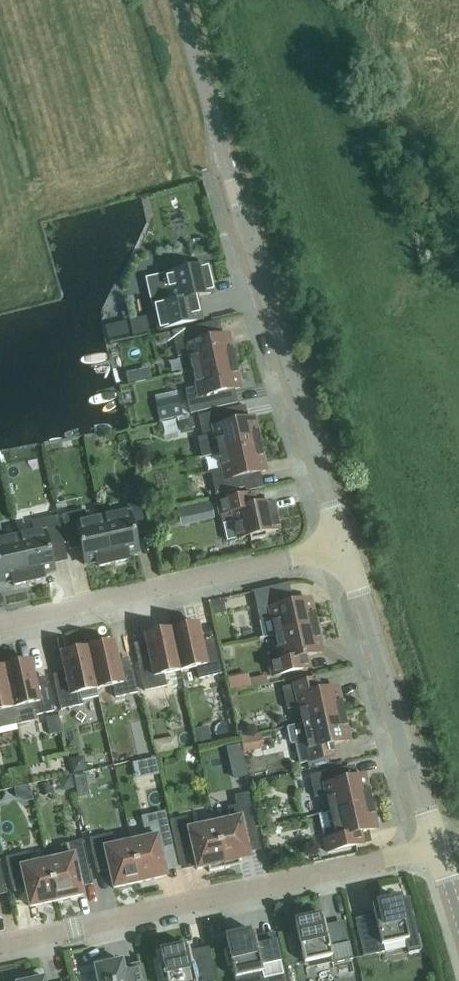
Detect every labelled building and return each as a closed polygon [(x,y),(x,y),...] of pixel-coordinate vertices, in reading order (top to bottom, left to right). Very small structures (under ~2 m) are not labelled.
[(189,298),(213,293),(207,266),(194,269),(193,264),(176,268),(177,273),(166,275),(170,292),(151,296),(158,330),(195,322),(189,298)] [(205,340),(202,325),(172,331),(178,357),(190,354),(193,371),(234,362),(228,335),(205,340)] [(169,340),(167,333),(158,335),(160,342),(169,340)] [(217,393),(240,388),(234,362),(193,371),(197,387),(185,390),(190,414),(220,407),(217,393)] [(231,423),(228,409),(198,416),(204,440),(215,437),(219,453),(260,445),(254,418),(231,423)] [(266,471),(260,445),(219,453),(223,470),(211,472),(216,494),(245,488),(242,476),(266,471)] [(226,541),(238,539),(250,536),(251,541),(267,537),(266,532),(279,530),(273,502),(250,507),(247,496),(218,502),(226,541)] [(170,505),(168,497),(159,499),(160,507),(170,505)] [(102,518),(112,563),(127,560),(126,556),(138,553),(133,530),(145,527),(139,503),(127,506),(129,513),(102,518)] [(112,563),(102,518),(86,522),(84,510),(62,515),(68,545),(80,542),(85,565),(97,562),(98,567),(112,563)] [(18,537),(28,582),(42,579),(41,575),(53,572),(48,549),(64,546),(57,516),(32,522),(34,534),(18,537)] [(18,537),(1,541),(0,535),(0,582),(0,584),(12,581),(13,586),(28,582),(18,537)] [(284,593),(255,599),(260,621),(263,638),(275,635),(316,626),(310,599),(287,604),(284,593)] [(171,630),(180,670),(196,667),(199,678),(221,673),(214,644),(203,647),(197,624),(171,630)] [(322,652),(316,626),(275,635),(279,651),(267,654),(272,676),(301,669),(299,658),(322,652)] [(180,670),(171,630),(144,636),(149,659),(138,661),(144,691),(166,686),(164,674),(180,670)] [(87,648),(96,689),(113,685),(115,697),(137,692),(131,663),(119,666),(114,642),(87,648)] [(96,689),(87,648),(61,654),(66,677),(54,680),(61,709),(83,704),(80,693),(96,689)] [(14,713),(16,723),(35,719),(34,715),(54,711),(47,682),(35,684),(30,661),(4,667),(14,713)] [(14,713),(4,667),(0,668),(0,727),(16,723),(14,713)] [(250,681),(227,684),(229,697),(252,694),(250,681)] [(312,681),(282,687),(287,709),(299,707),(303,723),(343,714),(337,687),(314,693),(312,681)] [(349,741),(343,714),(303,723),(306,739),(295,742),(300,764),(329,758),(326,746),(349,741)] [(134,762),(137,777),(158,772),(154,757),(134,762)] [(342,781),(339,769),(310,775),(315,797),(326,795),(330,811),(371,802),(365,776),(342,781)] [(214,823),(224,869),(240,865),(239,860),(250,858),(245,835),(256,832),(248,793),(235,796),(237,806),(228,808),(231,819),(214,823)] [(327,852),(356,846),(354,834),(377,829),(371,802),(330,811),(334,828),(322,830),(327,852)] [(224,869),(214,823),(189,829),(186,817),(170,821),(178,857),(193,853),(197,870),(208,867),(209,872),(224,869)] [(130,842),(140,882),(166,876),(161,853),(173,851),(166,821),(144,826),(147,838),(130,842)] [(140,882),(130,842),(114,845),(112,833),(89,838),(96,868),(108,865),(113,888),(140,882)] [(47,860),(56,901),(82,895),(77,872),(89,869),(82,840),(60,845),(63,857),(47,860)] [(56,901),(47,860),(30,864),(28,852),(6,857),(12,886),(24,884),(29,907),(56,901)] [(399,898),(372,904),(375,920),(356,924),(363,956),(384,952),(382,945),(405,940),(408,953),(420,950),(408,897),(399,899),(399,898)] [(326,931),(323,915),(295,922),(304,962),(330,957),(332,963),(352,959),(345,926),(326,931)] [(236,980),(284,980),(276,942),(257,946),(253,931),(226,937),(229,949),(224,950),(228,966),(232,965),(236,980)] [(211,957),(191,962),(188,946),(161,952),(163,963),(158,964),(162,980),(167,980),(216,980),(211,957)] [(122,960),(111,963),(110,958),(95,961),(96,966),(94,967),(97,979),(93,980),(126,980),(122,960)]
